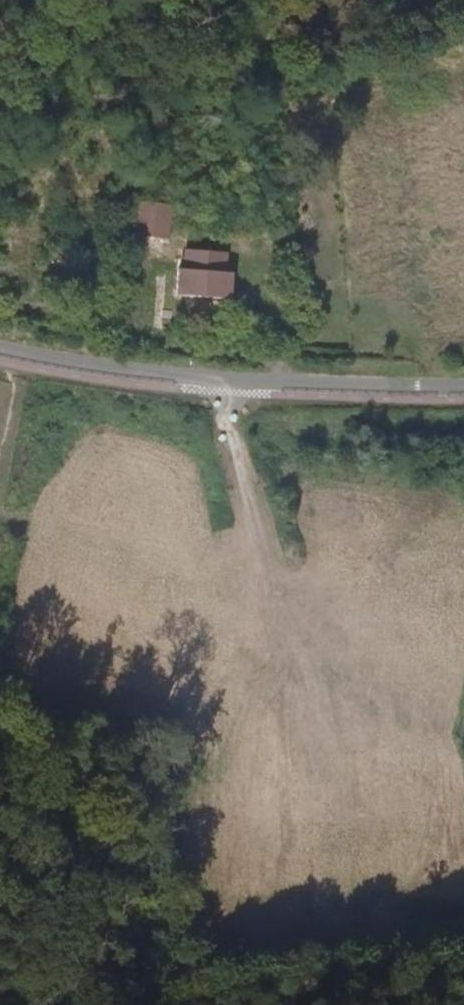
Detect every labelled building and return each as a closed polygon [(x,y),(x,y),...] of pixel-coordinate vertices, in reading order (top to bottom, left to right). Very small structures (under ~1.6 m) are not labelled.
[(135,201),(129,235),(166,241),(172,207),(135,201)] [(227,273),(174,269),(172,298),(225,302),(227,273)]
